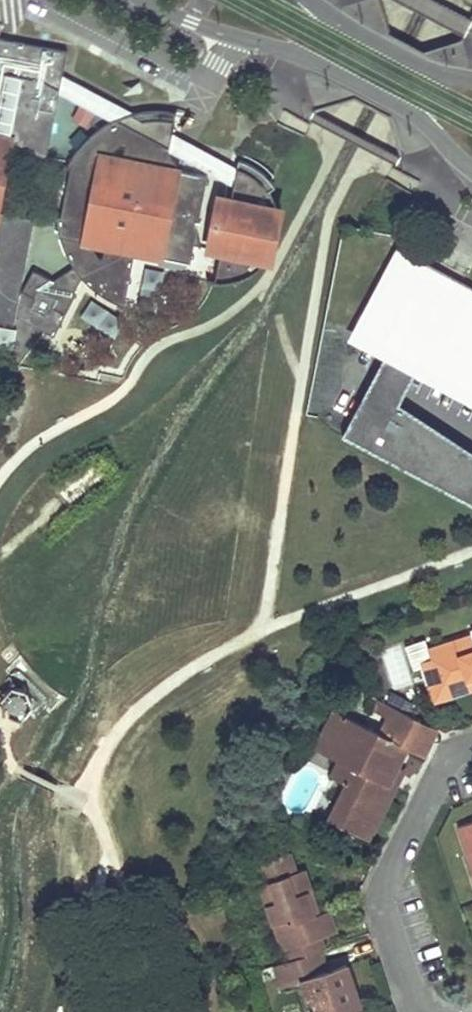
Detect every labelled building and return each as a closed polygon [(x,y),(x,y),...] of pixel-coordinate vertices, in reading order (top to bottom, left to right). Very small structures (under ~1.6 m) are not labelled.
[(10,51),(11,41),(0,39),(0,47),(10,51)] [(6,148),(46,156),(57,95),(60,76),(65,52),(11,41),(10,51),(0,47),(0,179),(6,148)] [(115,118),(125,124),(130,113),(60,76),(57,95),(106,123),(111,120),(115,118)] [(14,322),(16,314),(52,334),(75,293),(72,291),(80,275),(82,278),(85,280),(88,283),(91,286),(97,290),(101,293),(105,295),(111,298),(116,301),(121,275),(130,277),(134,250),(190,261),(207,175),(175,169),(175,166),(175,163),(174,160),(173,157),(171,155),(169,152),(171,136),(175,111),(157,110),(153,110),(147,110),(143,110),(139,111),(135,111),(132,112),(130,113),(125,124),(115,118),(111,120),(106,123),(100,126),(95,130),(91,133),(86,138),(83,140),(81,143),(79,145),(75,150),(73,152),(69,158),(68,161),(65,167),(69,168),(60,215),(55,213),(56,217),(56,223),(57,226),(58,233),(60,238),(61,243),(63,248),(68,257),(70,261),(72,264),(51,279),(34,269),(19,293),(21,281),(13,279),(17,261),(24,262),(32,218),(0,212),(0,319),(14,322)] [(171,136),(169,152),(234,185),(237,170),(171,136)] [(57,191),(55,213),(60,215),(69,168),(65,167),(57,191)] [(224,279),(233,278),(238,276),(246,273),(257,264),(266,254),(272,242),(276,228),(276,220),(274,210),(270,198),(267,193),(261,186),(252,178),(237,170),(234,185),(230,202),(222,246),(215,279),(224,279)] [(219,199),(210,244),(222,246),(230,202),(219,199)] [(397,250),(348,344),(377,360),(338,436),(471,506),(471,453),(397,408),(405,394),(412,381),(471,410),(471,289),(397,250)] [(13,279),(21,281),(24,262),(17,261),(13,279)] [(144,269),(139,298),(157,301),(163,273),(144,269)] [(130,277),(121,275),(116,301),(126,306),(130,277)] [(127,321),(92,302),(82,319),(117,339),(127,321)] [(11,352),(14,332),(0,330),(0,350),(11,352)] [(471,675),(471,628),(468,629),(469,634),(430,647),(433,656),(426,658),(420,661),(429,689),(439,686),(442,696),(471,686),(471,685),(471,681),(469,676),(471,675)] [(426,658),(433,656),(430,647),(423,649),(426,658)] [(439,686),(429,689),(432,699),(442,696),(439,686)] [(3,700),(12,690),(10,688),(7,691),(1,698),(3,700)] [(12,711),(15,712),(18,713),(21,712),(23,710),(25,708),(26,705),(27,702),(26,699),(24,697),(22,695),(19,694),(16,694),(13,695),(11,697),(9,699),(8,702),(8,705),(10,708),(12,711)] [(386,717),(391,706),(377,699),(372,710),(386,717)] [(29,714),(35,707),(33,705),(23,716),(25,718),(29,714)] [(335,733),(346,712),(332,705),(312,745),(340,758),(349,739),(335,733)] [(349,739),(340,758),(331,776),(330,777),(345,784),(328,819),(368,839),(388,798),(395,785),(385,780),(394,762),(397,763),(406,745),(419,720),(391,706),(386,717),(380,729),(346,712),(335,733),(349,739)] [(419,720),(406,745),(424,754),(436,728),(419,720)] [(385,780),(395,785),(404,767),(397,763),(394,762),(385,780)] [(460,827),(471,861),(471,823),(460,827)] [(251,863),(280,951),(321,938),(334,933),(326,911),(317,914),(311,915),(303,891),(309,889),(302,867),(293,870),(287,852),(251,863)] [(317,914),(309,889),(303,891),(311,915),(317,914)] [(321,938),(280,951),(284,962),(318,950),(325,948),(321,938)] [(345,1011),(353,1008),(360,1006),(346,964),(325,971),(318,950),(284,962),(274,965),(281,986),(300,980),(306,1000),(311,999),(316,1011),(346,1011),(345,1011)]
